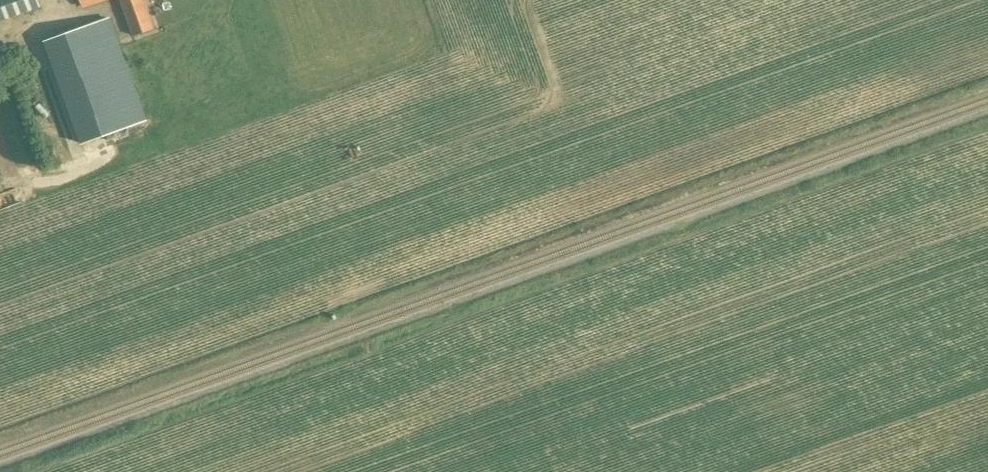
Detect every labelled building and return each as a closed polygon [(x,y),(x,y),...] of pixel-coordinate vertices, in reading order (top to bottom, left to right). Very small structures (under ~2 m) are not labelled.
[(40,8),(37,0),(0,0),(0,22),(40,8)] [(82,9),(108,0),(79,0),(82,9)] [(138,51),(183,34),(177,19),(154,28),(144,0),(119,0),(138,51)] [(147,121),(110,17),(43,41),(80,145),(147,121)]
